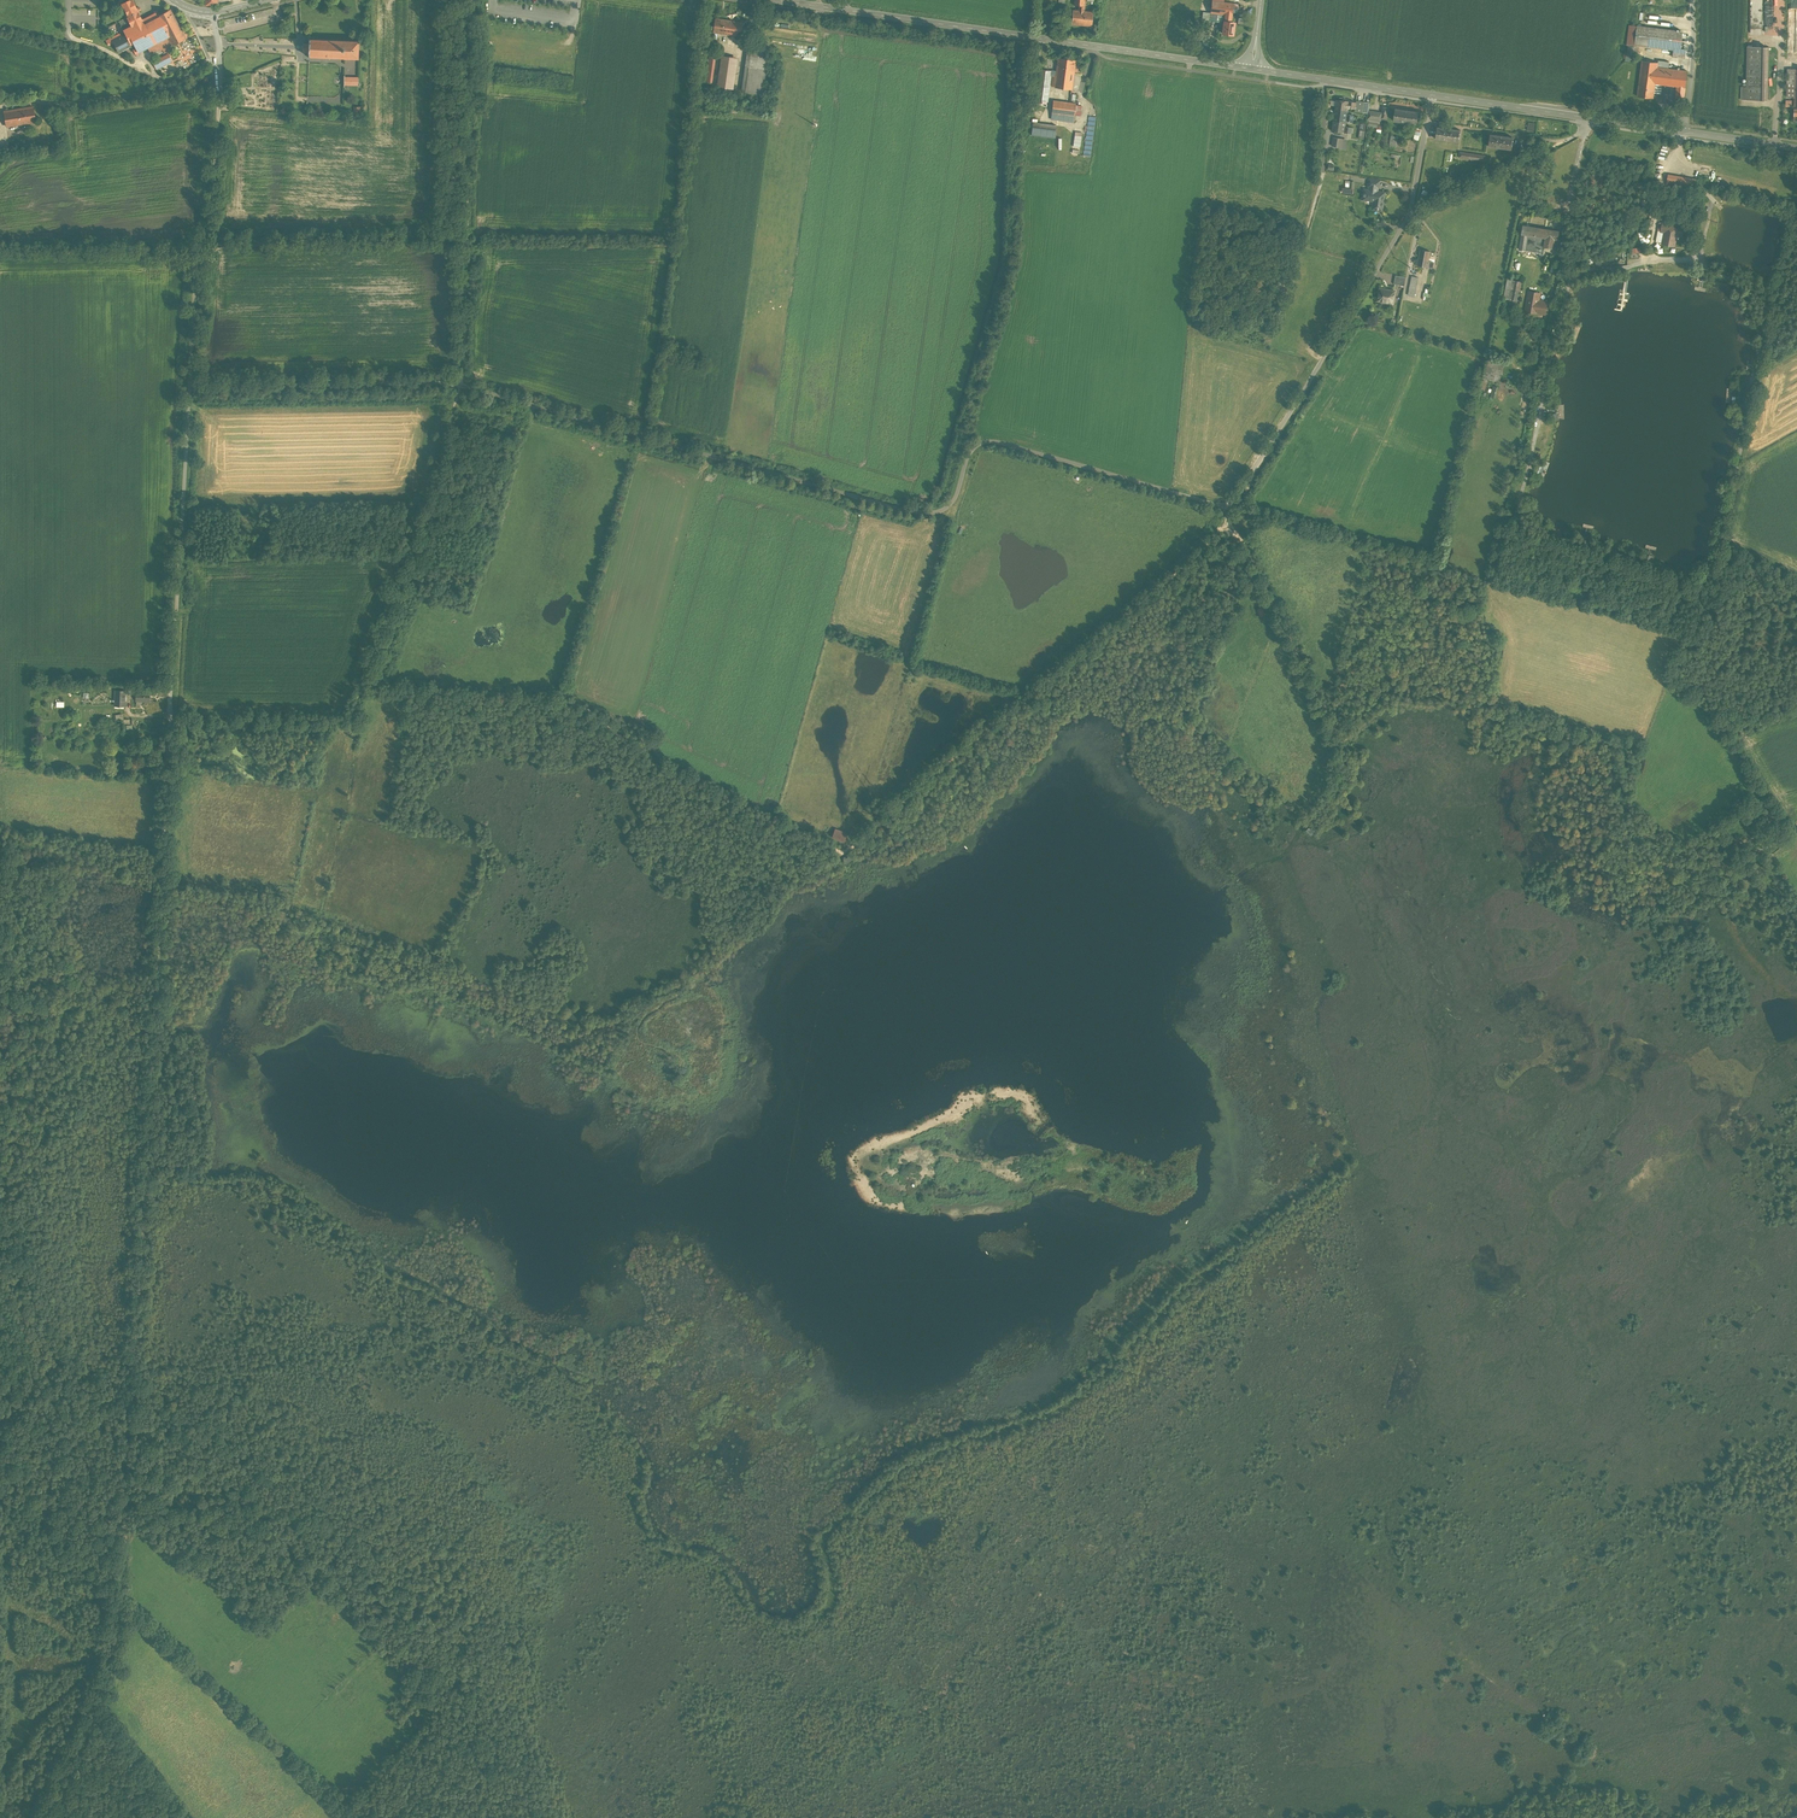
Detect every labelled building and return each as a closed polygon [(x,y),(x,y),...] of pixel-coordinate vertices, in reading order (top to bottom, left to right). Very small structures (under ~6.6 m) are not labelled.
[(133,0),(128,0),(122,3),(128,16),(133,25),(142,20),(138,11),(133,0)] [(1074,5),(1079,5),(1079,10),(1084,11),(1085,0),(1075,0),(1074,5)] [(1224,2),(1212,1),(1211,12),(1211,13),(1232,15),(1234,3),(1224,2)] [(142,20),(133,25),(128,16),(119,21),(124,30),(126,29),(136,48),(134,49),(136,53),(147,47),(151,53),(169,43),(171,45),(186,38),(180,26),(182,25),(181,22),(178,24),(171,9),(157,16),(156,13),(142,20)] [(1079,10),(1074,9),(1072,24),(1092,26),(1093,11),(1084,11),(1079,10)] [(1211,12),(1203,12),(1202,20),(1205,20),(1210,21),(1211,13),(1211,12)] [(1232,15),(1211,13),(1210,21),(1224,22),(1223,33),(1233,34),(1235,22),(1231,22),(1232,15)] [(732,20),(716,18),(714,32),(725,34),(726,26),(731,27),(732,20)] [(743,22),(732,20),(731,27),(726,26),(725,34),(741,36),(743,22)] [(1677,31),(1638,26),(1635,43),(1674,48),(1673,56),(1685,58),(1686,49),(1681,48),(1683,32),(1677,32),(1677,31)] [(120,33),(107,39),(106,40),(108,46),(113,43),(112,40),(121,35),(120,33)] [(113,43),(118,50),(131,44),(125,33),(121,35),(112,40),(113,43)] [(718,39),(706,37),(705,44),(717,46),(718,39)] [(360,40),(309,38),(308,42),(308,43),(303,43),(303,44),(303,47),(302,49),(303,49),(303,51),(308,51),(308,52),(308,56),(345,57),(360,58),(360,40)] [(1639,46),(1629,45),(1628,54),(1638,55),(1639,46)] [(1768,47),(1748,46),(1747,87),(1742,86),(1742,99),(1767,99),(1768,47)] [(759,49),(749,47),(746,66),(757,68),(759,49)] [(769,50),(759,48),(757,68),(767,70),(769,50)] [(716,50),(710,50),(709,63),(708,63),(706,81),(712,82),(715,64),(716,50)] [(169,54),(154,62),(157,68),(172,61),(169,54)] [(737,58),(723,56),(718,86),(733,88),(737,58)] [(1075,60),(1059,58),(1058,69),(1074,72),(1075,60)] [(1658,62),(1642,60),(1640,80),(1656,82),(1656,84),(1677,86),(1685,87),(1688,71),(1658,67),(1658,62)] [(757,68),(746,66),(745,72),(742,91),(763,94),(767,70),(757,68)] [(1795,69),(1788,68),(1787,96),(1795,97),(1795,69)] [(1057,71),(1042,69),(1038,101),(1047,102),(1051,75),(1057,75),(1055,87),(1071,89),(1074,72),(1058,69),(1057,71)] [(1656,82),(1640,80),(1638,96),(1653,98),(1656,84),(1656,82)] [(1685,87),(1677,86),(1675,100),(1684,101),(1685,87)] [(1356,102),(1345,101),(1346,98),(1342,97),(1341,100),(1337,99),(1336,109),(1342,110),(1342,111),(1348,111),(1348,110),(1348,107),(1355,108),(1356,102)] [(1076,103),(1054,100),(1051,118),(1074,121),(1076,103)] [(1364,102),(1357,100),(1356,102),(1355,111),(1363,112),(1364,102)] [(33,106),(21,108),(24,123),(35,121),(33,106)] [(21,108),(4,111),(7,126),(24,123),(21,108)] [(1419,112),(1396,108),(1394,120),(1417,124),(1419,112)] [(1342,110),(1336,109),(1334,120),(1340,121),(1346,122),(1347,119),(1347,114),(1348,111),(1342,111),(1342,110)] [(1382,112),(1369,110),(1369,113),(1368,119),(1381,121),(1382,118),(1381,118),(1382,112)] [(1340,121),(1334,120),(1333,130),(1335,131),(1335,133),(1340,134),(1341,131),(1352,133),(1353,127),(1346,126),(1346,122),(1340,121)] [(1057,125),(1033,122),(1032,134),(1056,137),(1057,125)] [(1461,130),(1438,126),(1436,138),(1459,142),(1461,130)] [(1514,137),(1491,134),(1489,146),(1512,149),(1514,137)] [(1343,138),(1334,137),(1333,146),(1341,147),(1343,138)] [(1485,155),(1460,152),(1459,157),(1484,160),(1485,155)] [(1698,180),(1668,174),(1666,184),(1696,190),(1698,180)] [(1380,179),(1371,177),(1370,178),(1369,186),(1370,186),(1378,187),(1379,187),(1380,180),(1380,179)] [(1355,181),(1346,180),(1345,190),(1354,191),(1355,181)] [(1641,183),(1632,181),(1631,188),(1639,190),(1641,183)] [(1378,187),(1370,186),(1369,190),(1365,189),(1364,199),(1364,198),(1371,199),(1374,200),(1373,209),(1383,210),(1385,192),(1378,191),(1378,187)] [(1685,217),(1678,216),(1676,225),(1683,226),(1685,217)] [(1676,225),(1663,222),(1661,231),(1665,231),(1662,243),(1675,245),(1677,234),(1682,235),(1683,226),(1676,225)] [(1559,231),(1524,225),(1520,249),(1543,253),(1545,247),(1553,248),(1555,238),(1558,239),(1559,231)] [(1431,251),(1421,249),(1418,265),(1429,267),(1434,268),(1435,262),(1429,261),(1431,251)] [(1266,273),(1264,273),(1263,273),(1262,273),(1261,274),(1260,274),(1259,275),(1259,276),(1258,277),(1258,279),(1258,280),(1258,281),(1259,282),(1260,283),(1261,284),(1262,284),(1263,285),(1264,285),(1266,284),(1267,284),(1268,283),(1268,282),(1269,281),(1269,280),(1270,279),(1270,278),(1269,276),(1269,275),(1268,274),(1267,274),(1266,273)] [(1406,277),(1396,275),(1394,284),(1405,286),(1406,277)] [(1523,282),(1508,279),(1504,297),(1518,300),(1520,290),(1521,290),(1523,282)] [(1417,284),(1411,283),(1409,295),(1415,296),(1417,284)] [(1395,291),(1380,288),(1380,289),(1379,290),(1379,292),(1379,293),(1378,300),(1383,301),(1382,302),(1388,303),(1388,302),(1393,303),(1395,291)] [(1541,293),(1529,291),(1527,303),(1526,311),(1546,314),(1548,302),(1539,300),(1541,293)] [(1508,348),(1498,345),(1496,354),(1506,356),(1508,348)] [(1499,368),(1488,366),(1486,378),(1497,381),(1499,368)] [(1238,544),(1238,542),(1238,540),(1238,539),(1236,537),(1234,536),(1232,536),(1230,537),(1228,538),(1227,540),(1227,542),(1227,544),(1228,545),(1229,546),(1229,547),(1231,547),(1233,548),(1235,547),(1236,546),(1237,545),(1238,544)] [(1262,606),(1257,609),(1260,616),(1265,614),(1262,606)] [(126,691),(115,690),(114,705),(125,705),(126,691)] [(149,692),(137,691),(137,700),(149,701),(149,692)] [(1315,829),(1311,825),(1311,826),(1307,829),(1311,833),(1315,829)] [(847,833),(841,831),(839,837),(845,840),(847,833)] [(849,852),(839,861),(845,868),(855,859),(849,852)]
